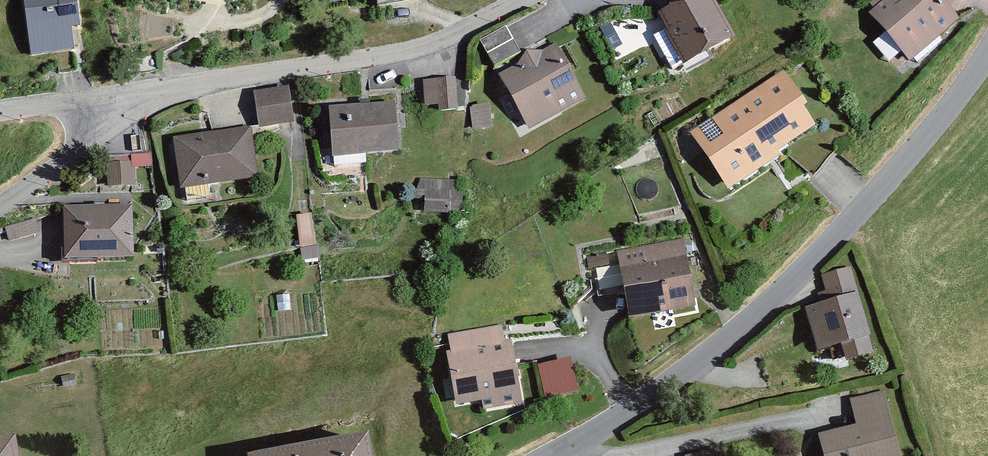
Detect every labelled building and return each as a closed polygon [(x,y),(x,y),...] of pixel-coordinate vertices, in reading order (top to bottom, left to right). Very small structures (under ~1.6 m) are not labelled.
[(29,55),(73,50),(71,28),(80,27),(77,0),(23,0),(29,55)] [(651,14),(681,70),(732,43),(708,0),(676,0),(651,14)] [(942,0),(886,0),(868,15),(908,64),(960,22),(942,0)] [(508,27),(481,42),(496,70),(524,55),(508,27)] [(551,47),(491,78),(520,133),(580,102),(551,47)] [(776,71),(680,133),(717,191),(813,129),(776,71)] [(452,76),(416,76),(416,104),(433,104),(433,110),(452,110),(452,76)] [(291,86),(253,89),(258,131),(295,127),(291,86)] [(389,98),(321,102),(324,156),(392,152),(389,98)] [(489,101),(466,103),(468,129),(491,127),(489,101)] [(244,123),(163,134),(170,190),(252,179),(244,123)] [(131,160),(106,160),(106,188),(134,189),(134,166),(150,166),(150,154),(131,154),(131,160)] [(457,184),(419,180),(417,199),(426,200),(425,212),(453,216),(457,184)] [(123,208),(52,208),(52,253),(123,254),(123,208)] [(311,217),(296,219),(299,244),(314,242),(311,217)] [(35,219),(6,225),(10,242),(39,236),(35,219)] [(683,239),(623,249),(629,289),(617,291),(620,315),(693,304),(683,239)] [(604,249),(587,253),(591,270),(608,266),(604,249)] [(872,338),(851,267),(821,275),(826,291),(817,294),(820,305),(805,309),(818,353),(841,346),(846,362),(874,354),(869,339),(872,338)] [(504,322),(448,331),(460,400),(487,396),(488,404),(522,398),(512,339),(507,339),(504,322)] [(575,354),(541,363),(549,397),(584,389),(575,354)] [(883,391),(849,399),(856,425),(818,435),(824,455),(900,455),(883,391)] [(261,455),(375,455),(372,437),(261,455)] [(16,441),(0,444),(0,455),(18,455),(16,441)] [(718,448),(687,455),(721,455),(718,448)]
